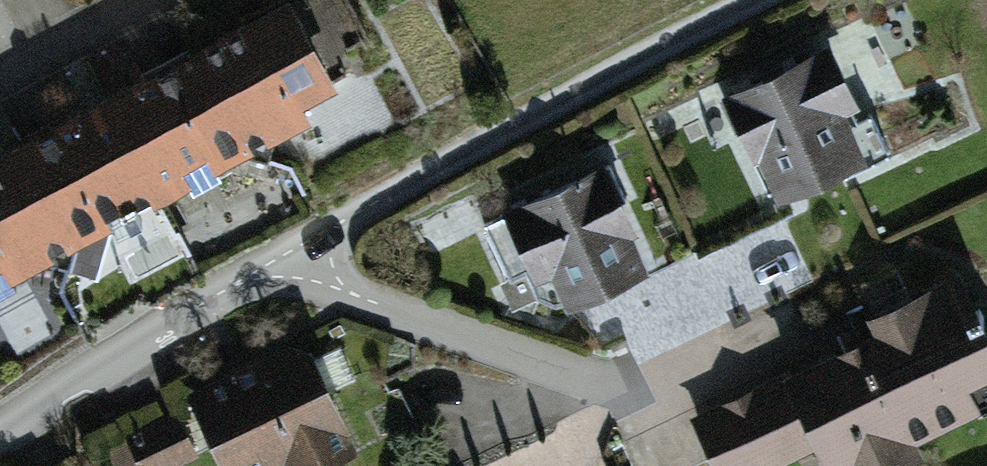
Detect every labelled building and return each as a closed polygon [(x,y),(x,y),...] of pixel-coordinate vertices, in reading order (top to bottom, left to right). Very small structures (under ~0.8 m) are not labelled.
[(308,0),(301,0),(213,45),(265,144),(358,96),(308,0)] [(838,40),(737,87),(787,194),(888,146),(838,40)] [(265,144),(213,45),(121,93),(172,192),(265,144)] [(172,192),(121,93),(28,142),(80,240),(172,192)] [(28,142),(0,156),(0,281),(80,240),(28,142)] [(670,263),(620,157),(521,204),(571,309),(670,263)] [(886,331),(933,431),(986,406),(986,282),(982,270),(880,318),(886,331)] [(797,373),(840,465),(901,465),(941,448),(933,431),(886,331),(797,373)] [(314,337),(198,391),(234,465),(293,465),(360,435),(314,337)] [(700,423),(723,465),(799,465),(825,453),(786,379),(700,423)] [(188,420),(109,457),(113,465),(198,465),(208,461),(188,420)]
